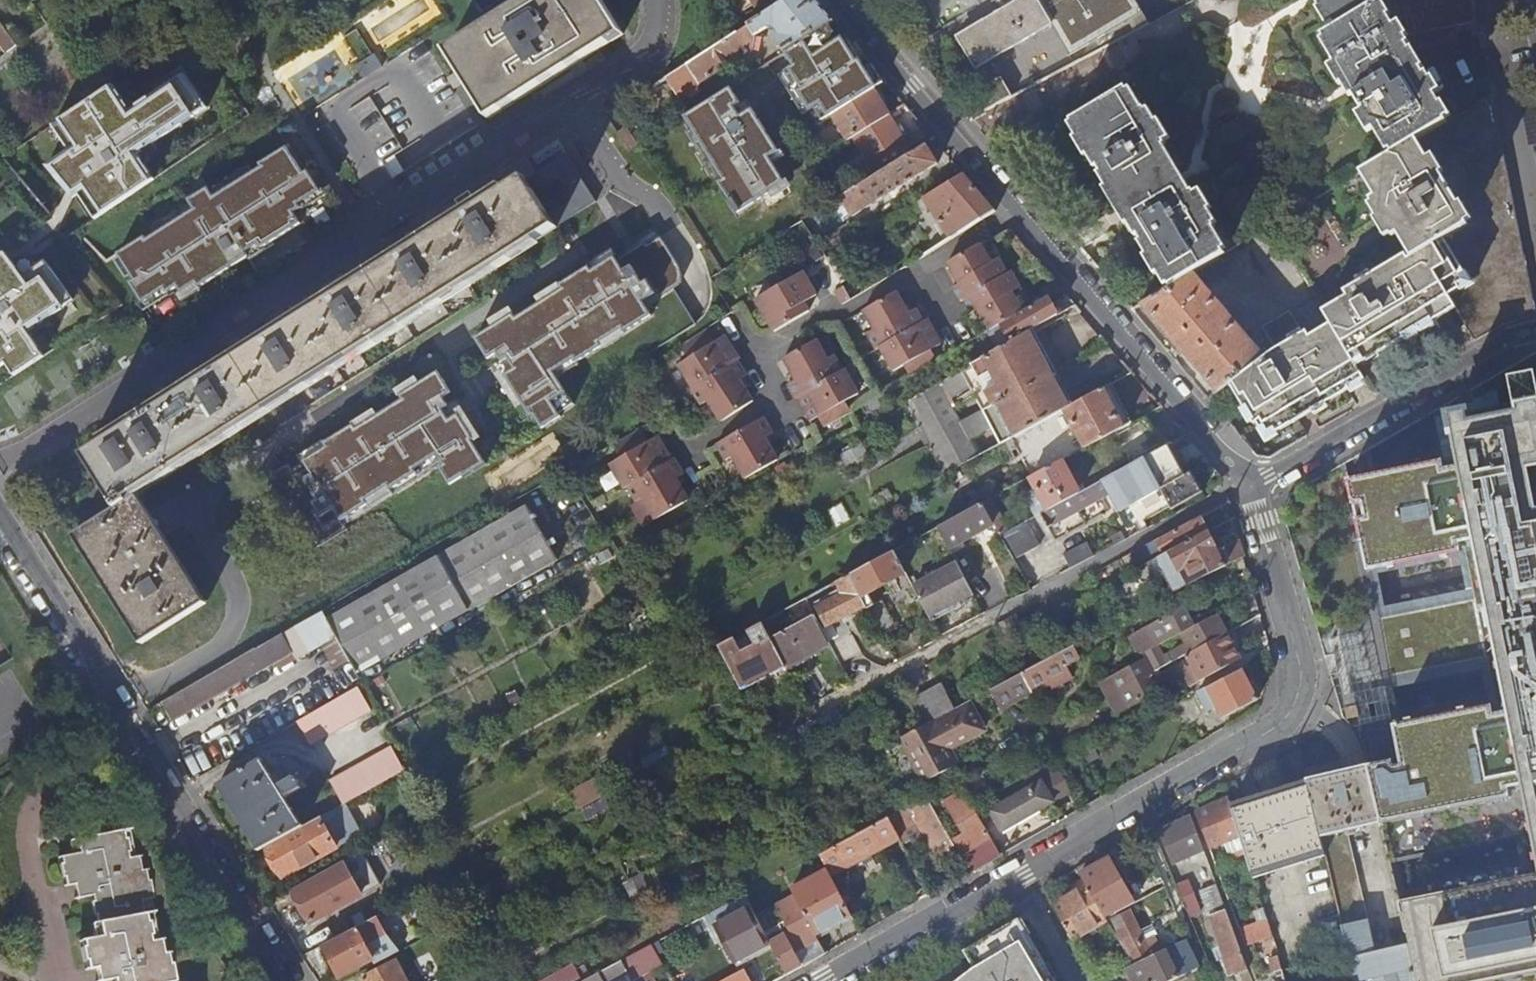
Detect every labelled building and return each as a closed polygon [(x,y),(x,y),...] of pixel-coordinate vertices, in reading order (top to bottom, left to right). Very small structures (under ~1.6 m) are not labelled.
[(378,52),(444,11),(438,0),(385,0),(356,18),(378,52)] [(490,119),(624,33),(603,0),(527,0),(447,51),(490,119)] [(481,14),(495,4),(492,0),(472,0),(481,14)] [(736,33),(666,78),(679,98),(751,51),(756,35),(765,30),(774,28),(779,36),(774,40),(782,53),(827,24),(832,21),(815,0),(787,0),(736,33)] [(759,12),(777,0),(751,0),(759,12)] [(983,111),(1140,27),(1124,0),(911,0),(952,69),(968,60),(984,87),(973,94),(983,111)] [(1133,0),(1124,0),(1140,27),(1147,24),(1133,0)] [(1333,26),(1374,2),(1377,0),(1317,0),(1333,26)] [(1470,25),(1465,0),(1394,0),(1401,38),(1470,25)] [(1388,26),(1374,2),(1333,26),(1320,35),(1334,59),(1330,61),(1339,76),(1402,41),(1392,23),(1388,26)] [(7,53),(16,47),(0,23),(0,42),(7,53)] [(817,126),(832,116),(874,90),(883,84),(845,36),(835,42),(831,36),(834,34),(827,24),(782,53),(792,67),(777,76),(803,117),(809,113),(817,126)] [(1402,41),(1339,76),(1373,132),(1377,130),(1391,155),(1446,122),(1431,97),(1435,95),(1402,41)] [(70,175),(82,192),(88,188),(104,213),(152,181),(136,156),(205,110),(182,75),(168,85),(174,93),(160,102),(154,94),(127,112),(110,87),(99,94),(60,120),(68,132),(59,138),(68,151),(45,166),(59,182),(70,175)] [(730,86),(682,116),(690,128),(685,131),(736,212),(769,191),(768,190),(783,180),(769,156),(778,150),(745,97),(739,101),(730,86)] [(1069,121),(1092,159),(1153,126),(1143,108),(1138,111),(1125,88),(1069,121)] [(889,115),(874,90),(832,116),(848,141),(852,138),(889,115)] [(1391,155),(1360,173),(1374,197),(1369,201),(1392,238),(1397,235),(1411,259),(1433,251),(1434,252),(1485,234),(1517,227),(1491,95),(1446,122),(1391,155)] [(8,132),(16,144),(54,117),(45,105),(8,132)] [(906,142),(889,115),(852,138),(869,165),(906,142)] [(1092,159),(1118,202),(1174,170),(1160,148),(1165,145),(1153,126),(1092,159)] [(4,152),(12,146),(0,131),(0,147),(4,152)] [(240,140),(235,133),(230,137),(234,144),(240,140)] [(279,134),(133,228),(164,277),(311,182),(279,134)] [(848,194),(832,203),(836,210),(845,205),(852,217),(937,164),(926,145),(848,194)] [(821,149),(815,152),(820,159),(825,156),(821,149)] [(825,156),(833,168),(841,164),(833,150),(825,155),(825,156)] [(566,154),(527,179),(557,226),(597,202),(566,154)] [(1169,287),(1192,274),(1218,258),(1224,254),(1210,231),(1215,228),(1193,191),(1188,194),(1174,170),(1118,202),(1169,287)] [(962,172),(911,207),(915,213),(927,206),(937,222),(941,229),(948,239),(994,210),(962,172)] [(557,226),(527,179),(526,177),(479,206),(470,191),(456,200),(465,215),(440,231),(471,281),(558,228),(557,226)] [(938,231),(941,229),(937,222),(933,225),(938,231)] [(1405,257),(1344,293),(1347,297),(1323,312),(1330,325),(1309,337),(1306,332),(1302,334),(1300,330),(1275,349),(1275,350),(1263,357),(1229,384),(1252,423),(1255,421),(1265,438),(1363,380),(1355,367),(1453,309),(1473,343),(1502,326),(1504,325),(1534,313),(1517,227),(1485,234),(1434,252),(1433,251),(1411,259),(1408,261),(1405,257)] [(471,281),(440,231),(414,248),(436,283),(421,292),(397,254),(343,288),(367,326),(353,335),(329,297),(277,329),(301,367),(287,377),(264,341),(240,356),(271,407),(471,281)] [(678,263),(660,234),(647,242),(645,239),(616,257),(614,254),(515,315),(512,311),(473,334),(487,356),(495,351),(500,360),(507,356),(513,366),(503,372),(529,414),(532,413),(540,426),(559,414),(557,411),(572,402),(554,372),(567,364),(565,360),(572,356),(574,360),(600,344),(598,340),(620,326),(622,330),(650,313),(644,303),(672,286),(677,280),(679,271),(678,263)] [(979,243),(946,262),(958,283),(952,287),(952,288),(959,301),(963,299),(970,312),(976,309),(988,330),(990,328),(1022,310),(1010,289),(1018,285),(1010,271),(1006,273),(997,258),(990,262),(979,243)] [(436,283),(414,248),(412,245),(397,254),(421,292),(436,283)] [(825,258),(841,283),(854,275),(839,250),(825,258)] [(1192,274),(1202,286),(1224,268),(1218,258),(1192,274)] [(9,362),(18,374),(44,357),(28,331),(72,303),(42,263),(22,277),(12,262),(0,271),(0,368),(9,362)] [(802,271),(754,299),(773,330),(808,310),(803,302),(816,294),(802,271)] [(1202,286),(1192,274),(1169,287),(1140,305),(1216,394),(1229,384),(1263,357),(1202,286)] [(843,287),(834,292),(842,304),(850,298),(843,287)] [(343,288),(329,297),(353,335),(367,326),(343,288)] [(895,291),(862,310),(872,329),(866,333),(874,349),(878,347),(892,372),(903,365),(909,375),(934,360),(927,347),(932,345),(934,347),(940,344),(933,333),(926,320),(926,319),(921,321),(914,309),(907,313),(895,291)] [(1056,315),(1046,296),(1022,310),(990,328),(1001,346),(1030,329),(1056,315)] [(1262,326),(1275,349),(1300,330),(1288,311),(1262,326)] [(714,343),(705,328),(679,344),(687,357),(677,364),(691,386),(690,387),(700,404),(706,400),(720,421),(752,400),(738,379),(745,374),(736,360),(738,358),(729,343),(723,334),(718,337),(719,340),(714,343)] [(1001,346),(990,328),(988,330),(984,332),(994,350),(1001,346)] [(263,339),(264,341),(287,377),(301,367),(277,329),(263,339)] [(1048,374),(1053,371),(1030,329),(1001,346),(994,350),(901,402),(921,438),(956,422),(947,404),(970,390),(981,385),(992,405),(1048,374)] [(817,339),(783,357),(795,379),(787,384),(794,398),(796,397),(805,414),(809,421),(817,416),(823,427),(849,413),(843,402),(858,394),(844,368),(842,370),(834,355),(827,358),(817,339)] [(138,490),(271,407),(240,356),(211,374),(206,365),(192,373),(198,382),(145,416),(139,406),(125,415),(131,424),(85,453),(119,506),(120,508),(140,495),(138,490)] [(449,389),(436,368),(398,392),(400,396),(354,425),(351,420),(321,439),(324,443),(289,464),(286,458),(261,473),(280,503),(289,498),(316,542),(344,525),(342,521),(439,461),(450,477),(460,471),(462,475),(484,461),(470,438),(472,436),(456,411),(444,418),(438,408),(447,403),(441,394),(449,389)] [(1524,797),(1535,851),(1535,371),(1510,376),(1515,403),(1502,405),(1499,390),(1485,393),(1486,396),(1473,399),(1474,402),(1461,404),(1462,409),(1449,411),(1450,414),(1437,416),(1446,462),(1349,481),(1368,574),(1476,553),(1505,703),(1395,726),(1401,765),(1395,766),(1395,761),(1367,766),(1380,824),(1524,797)] [(1062,410),(1067,407),(1048,374),(992,405),(982,410),(958,424),(956,422),(921,438),(942,474),(1062,410)] [(1083,448),(1112,432),(1122,427),(1116,416),(1124,412),(1109,384),(1067,407),(1062,410),(1083,448)] [(982,410),(992,405),(981,385),(970,390),(982,410)] [(1129,465),(1166,445),(1142,416),(1122,427),(1112,432),(1129,465)] [(762,417),(715,444),(724,460),(731,456),(744,479),(776,460),(764,437),(771,433),(762,417)] [(638,428),(612,444),(619,457),(608,463),(622,488),(625,486),(634,501),(641,497),(653,519),(686,500),(674,478),(681,474),(672,458),(670,459),(663,447),(656,436),(650,439),(652,441),(647,444),(638,428)] [(1117,512),(1189,472),(1188,471),(1183,475),(1166,445),(1129,465),(1078,493),(1038,514),(1037,515),(1045,529),(1107,495),(1117,512)] [(1033,505),(1038,514),(1078,493),(1060,460),(1028,478),(1040,501),(1033,505)] [(1200,493),(1189,472),(1117,512),(1128,531),(1133,528),(1137,536),(1146,531),(1141,522),(1166,508),(1168,511),(1200,493)] [(207,600),(140,495),(120,508),(119,506),(107,514),(124,540),(152,523),(203,603),(207,600)] [(990,498),(980,503),(988,517),(997,511),(990,498)] [(947,548),(992,524),(988,517),(980,503),(936,527),(947,548)] [(558,557),(528,506),(332,620),(362,673),(558,557)] [(992,524),(999,536),(1008,531),(997,511),(988,517),(992,524)] [(142,641),(203,603),(152,523),(124,540),(107,514),(75,534),(142,641)] [(1168,552),(1206,532),(1199,518),(1155,541),(1162,555),(1168,552)] [(999,536),(1012,561),(1038,546),(1023,523),(1008,531),(999,536)] [(1108,537),(1112,545),(1123,539),(1118,531),(1108,537)] [(1195,582),(1242,557),(1238,540),(1214,546),(1206,532),(1168,552),(1179,573),(1188,568),(1195,582)] [(1157,558),(1162,555),(1155,541),(1150,543),(1157,558)] [(1092,556),(1084,543),(1060,555),(1068,569),(1092,556)] [(847,575),(863,606),(865,610),(867,609),(880,636),(895,628),(881,600),(871,605),(866,594),(904,574),(892,551),(847,575)] [(927,618),(971,595),(956,565),(912,588),(927,618)] [(1186,586),(1195,582),(1188,568),(1179,573),(1186,586)] [(847,575),(835,581),(841,595),(817,607),(826,625),(863,606),(847,575)] [(1127,617),(1138,611),(1131,596),(1120,602),(1127,617)] [(1244,618),(1237,604),(1226,610),(1234,624),(1244,618)] [(1174,638),(1205,622),(1201,615),(1199,616),(1197,615),(1190,619),(1185,609),(1131,639),(1141,657),(1145,654),(1150,651),(1174,638)] [(813,615),(769,638),(783,666),(784,668),(829,644),(826,640),(813,615)] [(1185,655),(1224,634),(1215,616),(1205,622),(1174,638),(1176,641),(1157,653),(1162,660),(1157,663),(1150,651),(1145,654),(1147,658),(1155,672),(1165,666),(1185,655)] [(715,645),(720,654),(734,680),(739,688),(739,689),(783,666),(769,638),(760,622),(715,645)] [(1238,659),(1225,633),(1224,634),(1185,655),(1191,667),(1182,672),(1189,687),(1218,671),(1218,670),(1238,659)] [(280,634),(160,703),(171,719),(289,651),(280,634)] [(848,635),(826,640),(829,644),(841,668),(860,658),(848,635)] [(1020,674),(991,689),(1000,709),(1030,693),(1031,694),(1050,684),(1052,688),(1071,677),(1064,665),(1077,658),(1071,647),(1020,674)] [(1098,685),(1106,699),(1147,676),(1155,672),(1147,658),(1098,685)] [(1147,676),(1154,688),(1172,679),(1165,666),(1155,672),(1147,676)] [(1256,699),(1241,669),(1197,693),(1207,711),(1216,706),(1221,718),(1256,699)] [(1114,714),(1155,692),(1154,688),(1147,676),(1106,699),(1114,714)] [(952,708),(940,684),(910,700),(922,723),(952,708)] [(357,687),(296,722),(310,746),(370,712),(357,687)] [(967,701),(900,736),(920,773),(952,756),(948,748),(946,745),(963,735),(965,739),(982,730),(967,701)] [(948,748),(965,739),(963,735),(946,745),(948,748)] [(329,781),(343,805),(403,771),(391,747),(329,781)] [(952,756),(920,773),(924,781),(956,764),(952,756)] [(219,788),(259,851),(264,848),(304,826),(286,798),(302,788),(301,786),(305,784),(299,775),(295,777),(294,775),(277,786),(262,761),(263,761),(262,759),(217,786),(218,788),(219,788)] [(1306,780),(1343,772),(1340,759),(1303,768),(1306,780)] [(1033,785),(992,808),(1002,828),(1052,801),(1070,791),(1055,763),(1053,760),(1027,774),(1033,785)] [(1343,772),(1306,780),(1324,855),(1341,926),(1367,919),(1346,833),(1380,824),(1367,766),(1365,767),(1343,772)] [(1324,855),(1306,780),(1230,805),(1239,834),(1252,879),(1324,855)] [(944,820),(951,816),(970,805),(961,789),(952,794),(953,797),(937,807),(944,820)] [(987,796),(971,804),(979,819),(986,815),(982,807),(991,802),(987,796)] [(900,840),(907,854),(928,843),(936,856),(953,846),(940,822),(925,797),(888,817),(900,840)] [(1230,805),(1228,799),(1195,813),(1208,847),(1239,834),(1230,805)] [(360,836),(343,805),(304,826),(264,848),(281,879),(360,836)] [(952,839),(970,871),(998,855),(998,853),(970,805),(951,816),(961,833),(952,839)] [(826,869),(830,877),(900,840),(888,817),(819,854),(826,869)] [(1202,850),(1190,817),(1158,831),(1171,863),(1202,850)] [(120,833),(65,845),(68,857),(56,860),(58,868),(55,869),(57,879),(59,878),(62,888),(68,887),(72,901),(87,898),(88,905),(85,906),(88,918),(91,917),(93,927),(85,929),(88,942),(77,944),(79,952),(77,953),(79,963),(81,963),(84,972),(90,971),(93,980),(168,980),(164,967),(161,967),(158,957),(156,957),(152,942),(149,943),(142,916),(147,914),(144,901),(148,900),(143,883),(141,883),(138,872),(135,873),(132,859),(128,860),(120,833)] [(362,852),(292,890),(311,924),(381,886),(362,852)] [(1082,864),(1075,868),(1081,878),(1093,899),(1102,894),(1112,912),(1114,914),(1133,903),(1108,859),(1086,871),(1082,864)] [(815,935),(850,915),(830,877),(826,869),(790,888),(794,895),(815,935)] [(1154,871),(1151,873),(1158,889),(1161,887),(1154,871)] [(1140,879),(1148,895),(1158,889),(1151,873),(1140,879)] [(1401,911),(1406,931),(1408,944),(1417,980),(1535,980),(1535,873),(1399,903),(1401,911)] [(1071,893),(1050,905),(1071,941),(1106,921),(1105,919),(1104,917),(1093,899),(1081,878),(1067,886),(1071,893)] [(1227,978),(1247,970),(1215,884),(1199,891),(1224,959),(1221,961),(1227,978)] [(1158,889),(1165,906),(1169,904),(1161,887),(1158,889)] [(1158,889),(1148,895),(1155,910),(1165,906),(1158,889)] [(1102,894),(1093,899),(1104,917),(1112,912),(1102,894)] [(710,913),(716,926),(750,909),(743,895),(710,913)] [(770,945),(785,975),(802,965),(795,951),(817,939),(815,935),(794,895),(754,916),(758,922),(778,911),(782,919),(778,922),(781,927),(774,931),(777,937),(768,941),(770,945)] [(716,926),(720,934),(754,916),(750,909),(716,926)] [(1116,928),(1111,930),(1131,965),(1160,950),(1151,936),(1142,941),(1137,932),(1126,912),(1112,919),(1116,928)] [(733,961),(770,945),(768,941),(758,922),(754,916),(720,934),(733,961)] [(375,917),(322,945),(330,959),(340,978),(373,960),(365,945),(384,934),(375,917)] [(962,950),(973,968),(980,980),(1055,980),(1017,918),(962,950)] [(1341,926),(1345,943),(1353,980),(1417,980),(1408,944),(1375,952),(1371,937),(1367,919),(1341,926)] [(1142,941),(1151,936),(1147,927),(1137,932),(1142,941)] [(1270,937),(1257,942),(1265,970),(1279,966),(1270,937)] [(795,951),(802,965),(824,953),(817,939),(795,951)] [(626,972),(631,980),(633,980),(650,971),(663,964),(653,944),(584,980),(609,980),(626,972)] [(1116,972),(1121,980),(1169,980),(1177,977),(1164,949),(1160,950),(1131,965),(1116,972)] [(362,980),(406,980),(395,961),(361,979),(362,980)] [(973,968),(955,980),(980,980),(973,968)] [(744,969),(721,980),(750,980),(744,969)] [(634,980),(655,980),(650,971),(633,980),(634,980)]
